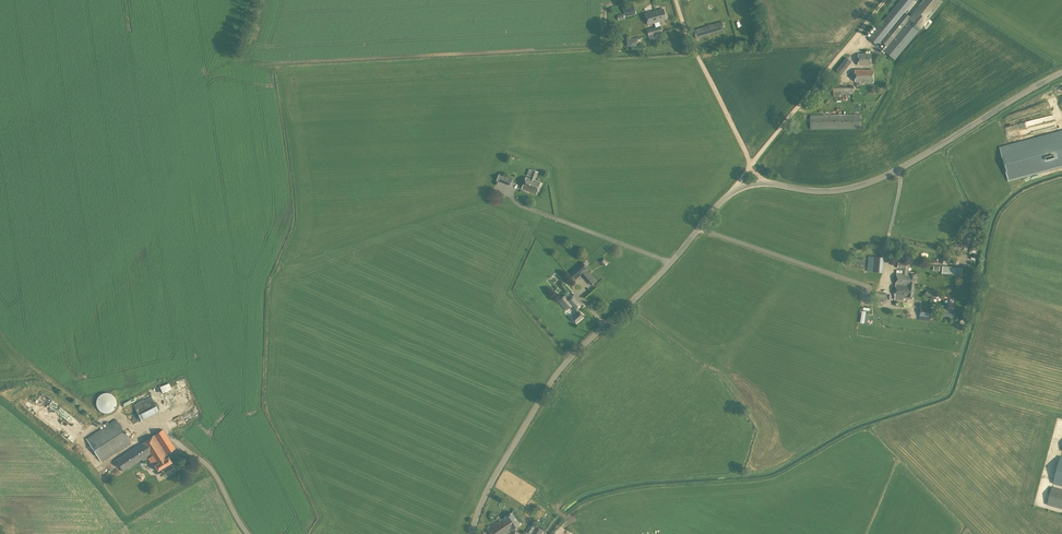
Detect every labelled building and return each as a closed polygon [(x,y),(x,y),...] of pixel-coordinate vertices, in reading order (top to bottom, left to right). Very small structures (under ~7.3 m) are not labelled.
[(909,19),(904,14),(916,0),(900,0),(868,37),(878,45),(881,41),(887,46),(883,50),(894,60),(942,1),(941,0),(925,0),(909,19)] [(625,14),(634,11),(632,3),(622,6),(625,14)] [(660,26),(659,21),(666,19),(663,9),(655,11),(655,10),(645,13),(648,25),(655,23),(656,27),(647,29),(649,35),(662,32),(661,26),(660,26)] [(694,30),(697,38),(725,30),(722,21),(694,30)] [(858,53),(858,65),(871,65),(871,53),(858,53)] [(850,64),(849,64),(851,61),(846,57),(836,70),(841,74),(850,64)] [(873,83),(873,81),(873,70),(855,70),(855,82),(860,82),(860,83),(873,83)] [(833,97),(841,97),(841,94),(849,94),(853,94),(853,86),(844,86),(833,86),(833,97)] [(810,129),(859,128),(859,114),(810,115),(810,129)] [(1022,127),(1037,123),(1036,119),(1021,123),(1022,127)] [(1001,147),(1009,181),(1061,167),(1061,131),(1001,147)] [(535,180),(538,172),(533,170),(530,178),(527,177),(523,187),(532,191),(532,192),(536,194),(536,193),(541,182),(535,180)] [(510,186),(513,179),(499,174),(496,181),(510,186)] [(949,246),(952,251),(957,248),(961,249),(962,243),(956,242),(949,246)] [(867,271),(882,272),(883,257),(868,256),(867,271)] [(849,266),(863,267),(864,259),(850,258),(849,266)] [(597,280),(587,269),(588,269),(582,261),(568,273),(575,281),(581,275),(591,285),(597,280)] [(897,268),(902,268),(902,273),(897,272),(896,283),(914,286),(915,274),(910,274),(910,272),(908,272),(908,264),(906,264),(907,263),(898,262),(897,268)] [(961,277),(962,268),(942,266),(942,271),(954,272),(954,276),(961,277)] [(913,298),(914,286),(896,283),(895,295),(904,296),(904,297),(913,298)] [(875,299),(886,300),(887,293),(876,292),(875,299)] [(576,306),(577,308),(583,303),(574,294),(569,299),(565,295),(558,301),(566,311),(571,307),(571,306),(573,304),(576,306)] [(577,309),(577,308),(576,306),(573,304),(571,306),(571,307),(577,314),(572,319),(575,323),(583,316),(580,311),(580,312),(577,309)] [(938,313),(938,310),(931,309),(931,308),(920,307),(919,315),(930,316),(941,317),(941,314),(938,313)] [(941,308),(941,316),(953,317),(953,311),(947,310),(947,308),(941,308)] [(183,377),(179,379),(179,385),(180,387),(180,394),(174,394),(173,394),(173,392),(163,396),(170,410),(169,408),(171,408),(172,408),(175,408),(195,399),(186,377),(183,377)] [(169,383),(160,387),(162,393),(171,389),(169,383)] [(106,413),(107,413),(109,413),(111,412),(112,411),(113,410),(115,409),(115,407),(116,405),(116,404),(116,402),(116,400),(115,399),(114,397),(113,396),(112,395),(110,394),(109,393),(107,393),(105,393),(104,393),(102,394),(101,394),(99,395),(98,397),(97,398),(96,400),(96,401),(96,403),(96,405),(96,406),(97,408),(98,409),(99,411),(101,412),(102,412),(104,413),(106,413)] [(141,420),(159,412),(151,396),(133,405),(141,420)] [(101,462),(131,443),(116,419),(86,438),(101,462)] [(172,462),(167,454),(175,449),(163,430),(116,459),(123,471),(141,460),(143,462),(148,459),(153,467),(155,466),(158,471),(172,462)] [(1053,484),(1061,486),(1061,457),(1060,456),(1053,484)] [(1047,504),(1061,509),(1061,490),(1052,487),(1047,504)] [(513,529),(520,525),(512,513),(487,529),(491,533),(516,533),(513,529)] [(543,530),(530,523),(526,531),(530,533),(541,533),(543,530)]
